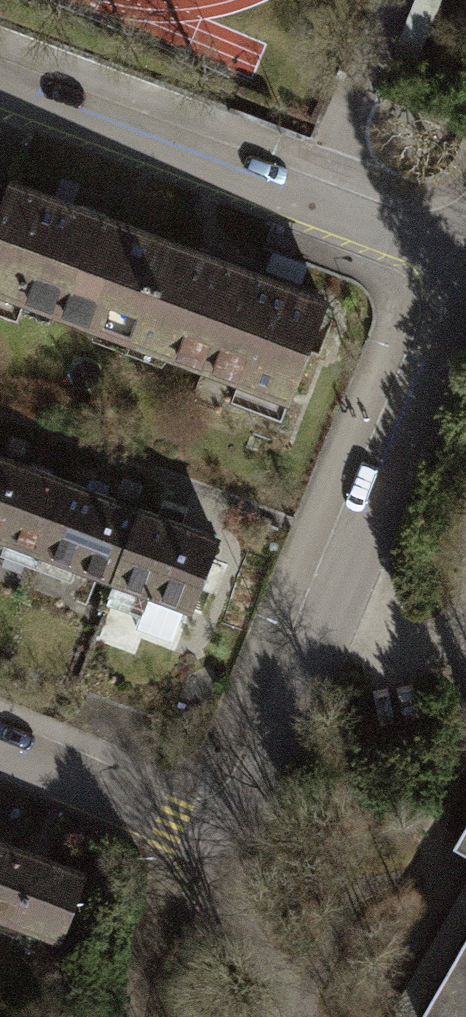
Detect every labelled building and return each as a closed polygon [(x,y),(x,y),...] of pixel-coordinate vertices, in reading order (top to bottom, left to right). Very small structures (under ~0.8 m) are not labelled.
[(165,247),(11,190),(0,220),(0,313),(16,319),(23,299),(129,339),(165,247)] [(279,417),(322,306),(165,247),(129,339),(240,381),(233,399),(279,417)] [(41,555),(67,486),(0,461),(0,539),(41,555)] [(67,486),(41,555),(113,582),(140,513),(67,486)] [(140,513),(113,582),(105,604),(138,616),(134,627),(168,640),(181,606),(191,610),(217,542),(140,513)] [(454,846),(465,853),(465,826),(454,846)] [(7,844),(0,864),(0,929),(16,935),(22,921),(61,936),(84,873),(7,844)] [(422,1016),(465,1016),(465,941),(422,1016)]
